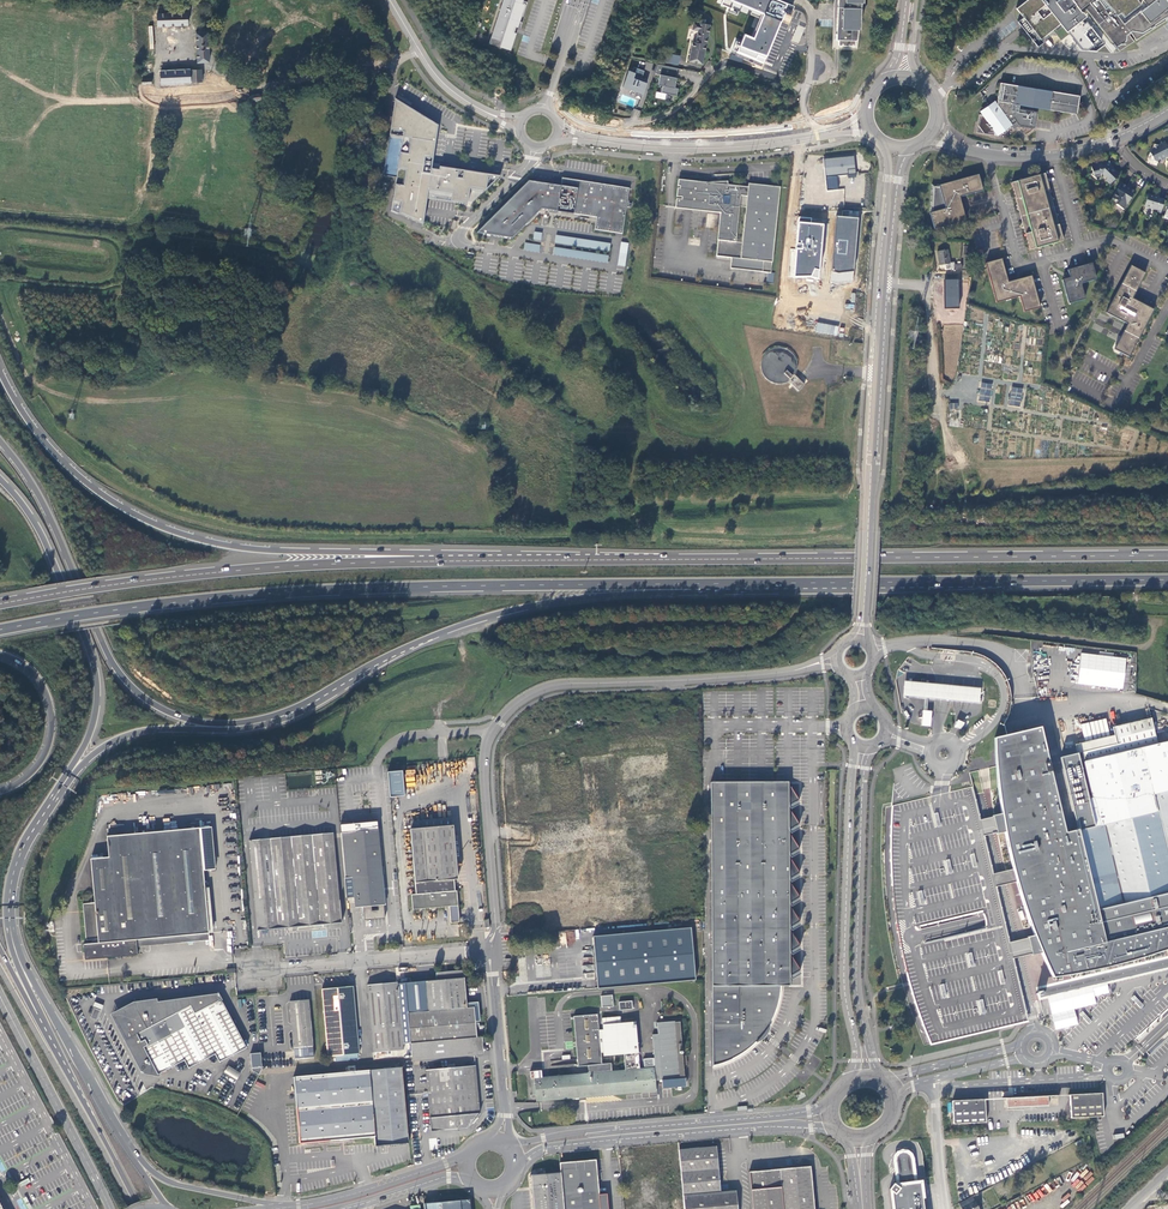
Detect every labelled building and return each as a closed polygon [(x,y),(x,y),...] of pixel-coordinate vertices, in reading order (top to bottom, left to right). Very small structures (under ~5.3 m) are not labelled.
[(491,37),(513,45),(517,33),(513,32),(515,26),(520,28),(522,22),(512,19),(513,13),(523,16),(527,2),(523,0),(503,0),(491,37)] [(762,70),(775,39),(786,14),(791,16),(794,9),(773,0),(717,0),(716,3),(728,8),(727,11),(738,16),(740,11),(758,19),(751,36),(744,34),(741,43),(737,41),(733,50),(737,53),(735,57),(762,70)] [(837,33),(836,33),(836,40),(837,40),(837,39),(839,39),(839,45),(855,46),(856,40),(858,29),(860,29),(860,7),(861,7),(861,2),(863,2),(863,0),(838,0),(837,33)] [(1017,9),(1023,17),(1018,21),(1020,24),(1022,23),(1027,30),(1026,31),(1028,34),(1034,30),(1039,38),(1060,21),(1067,29),(1080,19),(1084,15),(1081,11),(1086,9),(1101,28),(1119,51),(1133,40),(1129,35),(1132,33),(1136,40),(1167,20),(1167,0),(1143,0),(1147,5),(1124,24),(1118,15),(1121,13),(1124,17),(1141,4),(1138,0),(1028,0),(1017,9)] [(192,13),(188,13),(176,14),(157,14),(158,26),(184,25),(188,25),(188,24),(188,17),(192,17),(192,13)] [(693,42),(689,61),(703,64),(707,44),(711,21),(702,19),(701,23),(700,23),(700,24),(694,23),(693,29),(698,30),(696,43),(693,43),(693,42)] [(1080,19),(1067,29),(1072,37),(1080,47),(1087,48),(1099,38),(1085,20),(1083,22),(1080,19)] [(184,25),(158,26),(158,35),(184,34),(184,25)] [(209,62),(208,31),(196,31),(197,62),(209,62)] [(665,63),(679,65),(680,55),(666,54),(665,63)] [(662,93),(677,96),(678,89),(675,88),(677,78),(676,78),(678,69),(658,65),(655,74),(660,75),(658,85),(663,86),(662,93)] [(634,68),(633,72),(629,71),(623,87),(630,90),(631,88),(637,90),(636,92),(643,95),(647,84),(641,81),(644,71),(634,68)] [(191,82),(191,70),(161,72),(161,84),(191,82)] [(202,82),(202,71),(191,70),(191,82),(202,82)] [(1077,104),(1078,101),(1079,93),(1012,83),(999,81),(996,99),(997,99),(997,103),(982,113),(979,113),(976,131),(994,134),(996,134),(1012,125),(1034,129),(1036,116),(1037,110),(1018,107),(1019,103),(1076,112),(1077,104)] [(982,113),(997,103),(994,99),(987,105),(980,110),(982,113)] [(438,126),(395,101),(383,175),(396,177),(392,212),(422,226),(424,209),(426,199),(466,205),(469,189),(484,192),(500,177),(439,168),(438,171),(431,170),(438,126)] [(1149,154),(1153,161),(1153,160),(1158,161),(1159,161),(1164,162),(1165,158),(1165,156),(1166,156),(1167,157),(1167,156),(1167,149),(1164,142),(1158,145),(1154,144),(1153,148),(1151,149),(1150,153),(1149,154)] [(854,156),(824,159),(826,177),(848,175),(848,178),(856,177),(854,156)] [(1105,179),(1110,184),(1118,176),(1115,172),(1113,171),(1111,168),(1109,163),(1102,164),(1102,166),(1098,166),(1098,165),(1091,166),(1092,173),(1091,174),(1097,181),(1101,177),(1101,174),(1103,173),(1107,177),(1105,179)] [(1019,180),(1011,182),(1013,191),(1018,207),(1017,208),(1019,210),(1023,222),(1021,224),(1024,225),(1030,249),(1038,247),(1040,248),(1041,246),(1052,243),(1054,244),(1055,242),(1063,240),(1056,217),(1058,214),(1055,213),(1052,201),(1054,198),(1051,197),(1045,173),(1036,176),(1034,174),(1033,176),(1028,178),(1022,179),(1021,178),(1019,180)] [(966,220),(961,204),(959,205),(957,198),(959,197),(983,191),(978,175),(939,185),(945,209),(930,213),(934,229),(966,220)] [(528,181),(475,234),(494,236),(511,239),(541,210),(596,218),(595,224),(594,230),(622,235),(629,189),(568,179),(566,187),(528,181)] [(705,182),(678,179),(678,186),(680,186),(680,188),(677,188),(676,196),(682,197),(682,199),(676,199),(675,208),(720,213),(717,240),(718,240),(716,256),(731,258),(764,261),(762,272),(771,272),(780,187),(748,183),(748,187),(728,185),(727,181),(705,182)] [(1123,210),(1135,191),(1122,183),(1117,190),(1117,191),(1113,199),(1117,202),(1116,205),(1123,210)] [(1160,214),(1164,202),(1147,197),(1144,207),(1154,210),(1154,212),(1160,214)] [(858,217),(836,216),(832,271),(831,281),(838,283),(852,281),(853,278),(858,217)] [(812,218),(798,218),(795,249),(790,248),(788,276),(796,277),(810,276),(818,278),(821,270),(825,224),(812,223),(812,218)] [(610,244),(556,237),(555,243),(609,252),(610,244)] [(628,243),(622,242),(619,265),(625,266),(628,243)] [(539,252),(540,246),(525,243),(524,249),(539,252)] [(608,256),(554,248),(553,254),(607,263),(608,256)] [(947,251),(937,253),(940,268),(945,267),(945,270),(953,269),(954,271),(962,271),(962,265),(953,265),(953,263),(950,264),(947,251)] [(731,258),(730,268),(762,272),(764,261),(731,258)] [(1032,275),(1016,280),(1017,282),(1010,284),(1009,282),(1008,278),(1002,259),(986,263),(997,303),(1021,296),(1025,311),(1041,306),(1032,275)] [(1096,277),(1091,262),(1068,269),(1069,272),(1068,273),(1066,276),(1066,277),(1062,278),(1069,302),(1085,297),(1081,283),(1082,281),(1096,277)] [(1145,273),(1131,265),(1117,292),(1106,312),(1127,324),(1114,348),(1126,353),(1150,309),(1132,299),(1145,273)] [(959,279),(945,279),(945,308),(960,307),(959,279)] [(780,347),(777,347),(773,348),(770,349),(767,351),(765,354),(763,357),(761,360),(761,363),(761,367),(761,370),(762,374),(764,376),(767,379),(769,381),(773,383),(776,383),(779,384),(783,383),(786,382),(789,381),(792,378),(794,376),(796,373),(797,369),(797,366),(797,362),(796,359),(794,356),(792,353),(790,351),(787,349),(784,348),(780,347)] [(805,384),(798,377),(791,384),(798,391),(805,384)] [(990,402),(992,383),(980,382),(979,401),(990,402)] [(1021,406),(1022,388),(1011,387),(1009,405),(1021,406)] [(922,684),(904,682),(903,697),(920,699),(946,701),(957,702),(982,705),(983,690),(958,687),(947,686),(922,684)] [(933,711),(923,710),(922,714),(922,722),(921,725),(931,726),(932,722),(932,714),(933,711)] [(1151,719),(1140,721),(1128,724),(1116,727),(1112,728),(1114,736),(1074,746),(1045,752),(1042,739),(1040,728),(1013,734),(1007,736),(994,739),(995,751),(995,762),(996,775),(989,778),(994,816),(992,817),(995,827),(997,835),(998,835),(1006,872),(1014,870),(1015,876),(1016,879),(1017,883),(1017,885),(1018,886),(1018,888),(1019,890),(1021,895),(1025,909),(1018,910),(1025,930),(1032,928),(1033,932),(1035,936),(1028,938),(1030,947),(1030,948),(1032,955),(1041,953),(1042,955),(1044,958),(1045,962),(1050,973),(1053,978),(1054,981),(1064,980),(1063,977),(1067,976),(1071,976),(1072,979),(1115,969),(1114,966),(1118,965),(1141,959),(1143,958),(1163,951),(1165,950),(1167,950),(1167,742),(1157,744),(1151,719)] [(956,729),(961,731),(964,724),(959,722),(957,721),(954,728),(956,729)] [(390,796),(404,795),(403,770),(388,771),(390,796)] [(788,782),(711,783),(713,1066),(723,1063),(731,1060),(736,1057),(742,1054),(746,1051),(751,1047),(757,1041),(764,1033),(768,1027),(770,1023),(775,1012),(777,1007),(779,1000),(780,992),(781,986),(790,986),(789,976),(795,973),(800,970),(789,952),(800,946),(789,928),(794,925),(800,922),(789,904),(794,900),(800,897),(789,879),(794,876),(800,873),(789,855),(794,852),(799,849),(788,831),(799,825),(788,807),(794,803),(799,800),(788,782)] [(1006,872),(994,875),(985,838),(997,835),(995,827),(992,817),(981,820),(974,795),(973,788),(967,789),(929,798),(891,807),(891,816),(890,855),(891,878),(893,904),(897,928),(900,944),(907,975),(912,992),(920,1019),(931,1047),(1023,1024),(1030,1023),(1014,959),(1032,955),(1030,948),(1030,947),(1028,938),(1010,942),(997,888),(1017,883),(1016,879),(1015,876),(1014,870),(1006,872)] [(411,830),(452,826),(452,818),(410,822),(411,830)] [(453,826),(452,826),(411,830),(410,830),(415,895),(411,895),(413,910),(450,907),(451,923),(460,923),(456,892),(455,892),(454,880),(457,880),(453,826)] [(136,940),(137,940),(209,933),(199,829),(107,837),(109,857),(91,859),(94,903),(83,904),(86,940),(95,940),(96,943),(83,945),(85,960),(106,958),(137,955),(137,947),(136,940)] [(378,830),(340,833),(344,879),(352,879),(355,908),(363,907),(364,921),(385,919),(383,906),(385,906),(381,870),(378,830)] [(291,838),(249,842),(258,930),(320,925),(342,923),(340,901),(332,834),(291,838)] [(584,875),(585,897),(630,894),(628,856),(606,857),(605,845),(588,846),(589,852),(538,855),(539,878),(584,875)] [(598,989),(695,981),(690,928),(593,937),(597,988),(598,989)] [(209,933),(137,940),(138,947),(209,940),(209,933)] [(588,978),(585,948),(569,949),(569,956),(552,958),(552,957),(545,958),(546,971),(541,971),(541,975),(547,974),(548,981),(588,978)] [(1037,995),(1038,1001),(1167,970),(1167,964),(1037,995)] [(410,1044),(411,1044),(477,1038),(474,1008),(466,1008),(463,971),(447,972),(436,973),(437,981),(405,984),(410,1044)] [(377,985),(367,986),(373,1052),(403,1050),(397,983),(377,985)] [(359,1054),(352,987),(322,990),(328,1057),(351,1055),(351,1058),(356,1058),(356,1055),(359,1054)] [(613,1006),(612,995),(600,996),(601,1007),(613,1006)] [(221,1000),(220,1001),(217,996),(189,1000),(189,999),(156,1004),(156,1001),(133,1004),(112,1014),(142,1072),(158,1074),(184,1061),(188,1069),(215,1055),(219,1062),(246,1048),(221,1000)] [(312,1058),(308,1001),(290,1003),(294,1060),(312,1058)] [(94,1002),(93,1007),(94,1007),(91,1017),(98,1019),(102,1004),(94,1002)] [(632,1009),(632,1002),(619,1003),(620,1011),(632,1009)] [(534,1071),(530,1072),(532,1095),(531,1095),(531,1098),(536,1098),(537,1102),(578,1098),(656,1091),(655,1082),(681,1080),(676,1020),(657,1022),(658,1034),(653,1035),(657,1079),(655,1079),(654,1068),(640,1069),(636,1022),(621,1023),(603,1024),(605,1056),(624,1055),(625,1070),(612,1071),(611,1064),(602,1065),(598,1015),(574,1017),(578,1066),(588,1066),(589,1073),(545,1077),(535,1078),(534,1071)] [(477,1038),(411,1044),(412,1058),(483,1052),(483,1051),(482,1037),(477,1038)] [(483,1052),(412,1058),(412,1061),(483,1055),(483,1052)] [(261,1062),(260,1054),(250,1055),(251,1072),(258,1074),(261,1069),(261,1062)] [(223,1072),(236,1080),(240,1073),(227,1065),(223,1072)] [(432,1131),(446,1129),(456,1128),(481,1126),(476,1066),(453,1068),(452,1067),(449,1067),(449,1068),(426,1070),(432,1131)] [(402,1068),(369,1071),(374,1137),(375,1146),(381,1146),(408,1143),(407,1133),(402,1068)] [(374,1137),(369,1071),(293,1078),(297,1120),(299,1144),(333,1141),(334,1144),(342,1143),(341,1140),(374,1137)] [(1102,1093),(1070,1095),(1072,1119),(1092,1117),(1103,1117),(1102,1096),(1102,1093)] [(1003,1100),(1008,1100),(1008,1103),(1008,1109),(1050,1107),(1049,1097),(1052,1097),(1060,1097),(1060,1096),(1003,1099),(1003,1100)] [(986,1101),(987,1101),(986,1100),(953,1102),(955,1125),(987,1123),(986,1101)] [(1091,1142),(1090,1136),(1075,1144),(1077,1149),(1091,1142)] [(679,1150),(684,1208),(737,1208),(735,1191),(720,1192),(716,1147),(679,1150)] [(894,1176),(895,1184),(915,1182),(914,1173),(913,1161),(912,1158),(910,1152),(908,1150),(906,1148),(903,1148),(901,1148),(898,1149),(896,1150),(893,1153),(892,1154),(892,1155),(892,1159),(892,1160),(892,1165),(894,1176)] [(599,1196),(596,1160),(559,1163),(560,1173),(563,1200),(564,1208),(600,1208),(599,1196)] [(749,1172),(752,1208),(814,1208),(810,1166),(749,1172)] [(532,1197),(533,1203),(563,1200),(560,1173),(530,1175),(531,1181),(532,1197)] [(890,1190),(892,1208),(923,1208),(919,1181),(915,1182),(895,1184),(892,1182),(887,1188),(890,1190)] [(1034,1201),(1031,1197),(1029,1192),(1011,1200),(1017,1208),(1018,1208),(1027,1205),(1034,1201)] [(962,1208),(979,1208),(972,1196),(959,1203),(962,1208)] [(469,1200),(423,1204),(424,1208),(470,1208),(469,1200)] [(563,1200),(533,1203),(533,1208),(564,1208),(563,1200)]
